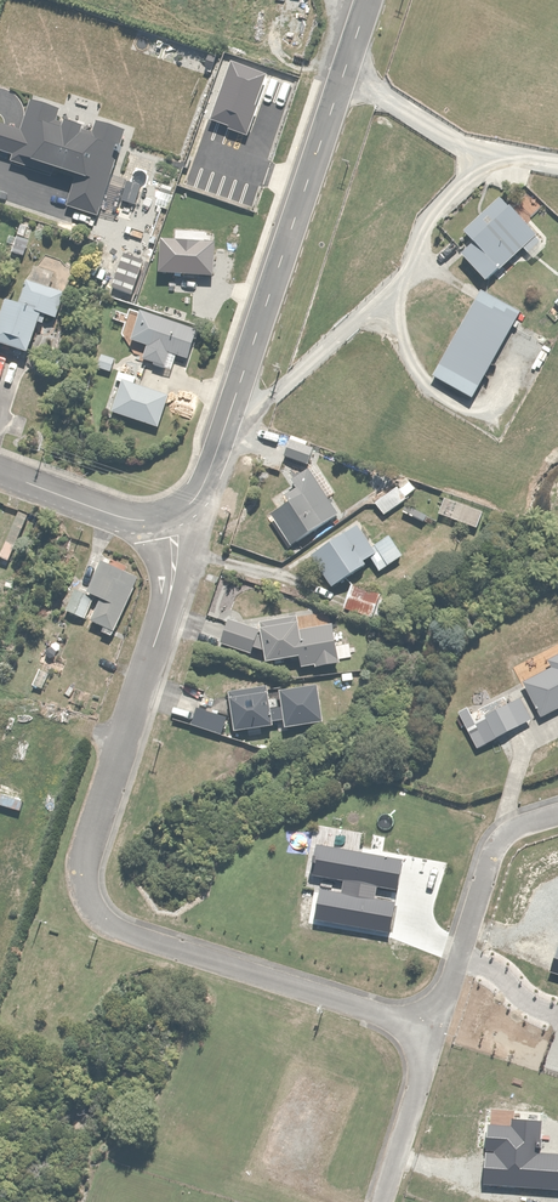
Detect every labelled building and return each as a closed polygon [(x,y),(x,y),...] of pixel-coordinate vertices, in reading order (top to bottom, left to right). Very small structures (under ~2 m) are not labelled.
[(523,192),(513,202),(528,217),(538,208),(523,192)] [(459,252),(481,278),(520,245),(527,253),(540,242),(498,193),(459,227),(471,241),(459,252)] [(0,303),(0,343),(26,351),(39,312),(54,317),(63,288),(25,276),(17,303),(2,298),(0,303)] [(485,289),(435,378),(474,400),(524,311),(485,289)] [(196,327),(137,306),(126,338),(147,345),(142,359),(180,373),(196,327)] [(98,352),(94,367),(111,372),(115,357),(98,352)] [(119,378),(108,408),(157,425),(167,394),(119,378)] [(288,433),(281,454),(304,462),(309,447),(302,445),(304,439),(288,433)] [(335,514),(306,468),(291,478),(296,485),(281,494),(285,500),(267,512),(287,544),(335,514)] [(404,475),(373,503),(384,516),(416,488),(404,475)] [(435,503),(432,511),(477,527),(484,509),(443,494),(439,504),(435,503)] [(430,510),(404,501),(400,512),(426,521),(430,510)] [(369,547),(354,524),(308,555),(328,584),(367,557),(375,571),(400,555),(387,536),(369,547)] [(64,610),(84,619),(94,595),(98,597),(89,619),(113,629),(135,575),(124,571),(126,566),(107,558),(105,564),(98,561),(85,594),(74,589),(64,610)] [(348,582),(340,606),(370,617),(379,593),(348,582)] [(257,629),(262,660),(297,654),(299,666),(336,660),(330,623),(297,628),(295,615),(260,621),(261,626),(256,627),(257,629)] [(225,618),(217,643),(250,653),(257,629),(225,618)] [(41,689),(49,674),(39,669),(31,684),(41,689)] [(266,686),(226,689),(230,731),(272,727),(271,720),(280,719),(281,727),(320,723),(317,684),(276,688),(276,692),(267,693),(266,686)] [(195,706),(188,723),(219,736),(226,718),(195,706)]
